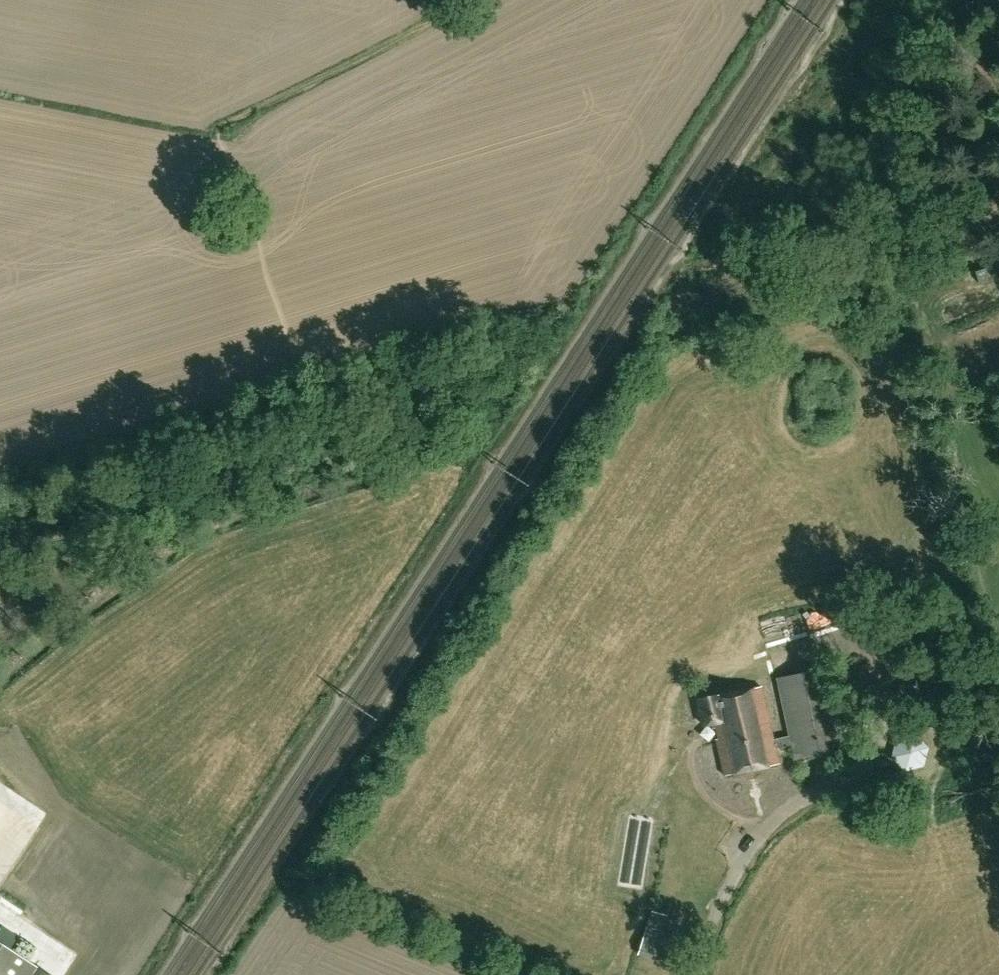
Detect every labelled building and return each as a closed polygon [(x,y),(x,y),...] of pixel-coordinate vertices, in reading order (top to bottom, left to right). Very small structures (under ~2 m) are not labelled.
[(845,749),(827,667),(777,678),(790,736),(773,740),(760,685),(697,700),(703,725),(712,723),(724,775),(778,763),(775,747),(791,743),(795,759),(845,749)] [(923,742),(905,751),(914,769),(932,761),(923,742)] [(37,966),(11,948),(19,936),(2,925),(0,928),(0,974),(31,974),(37,966)] [(676,966),(685,938),(646,927),(637,954),(676,966)]
